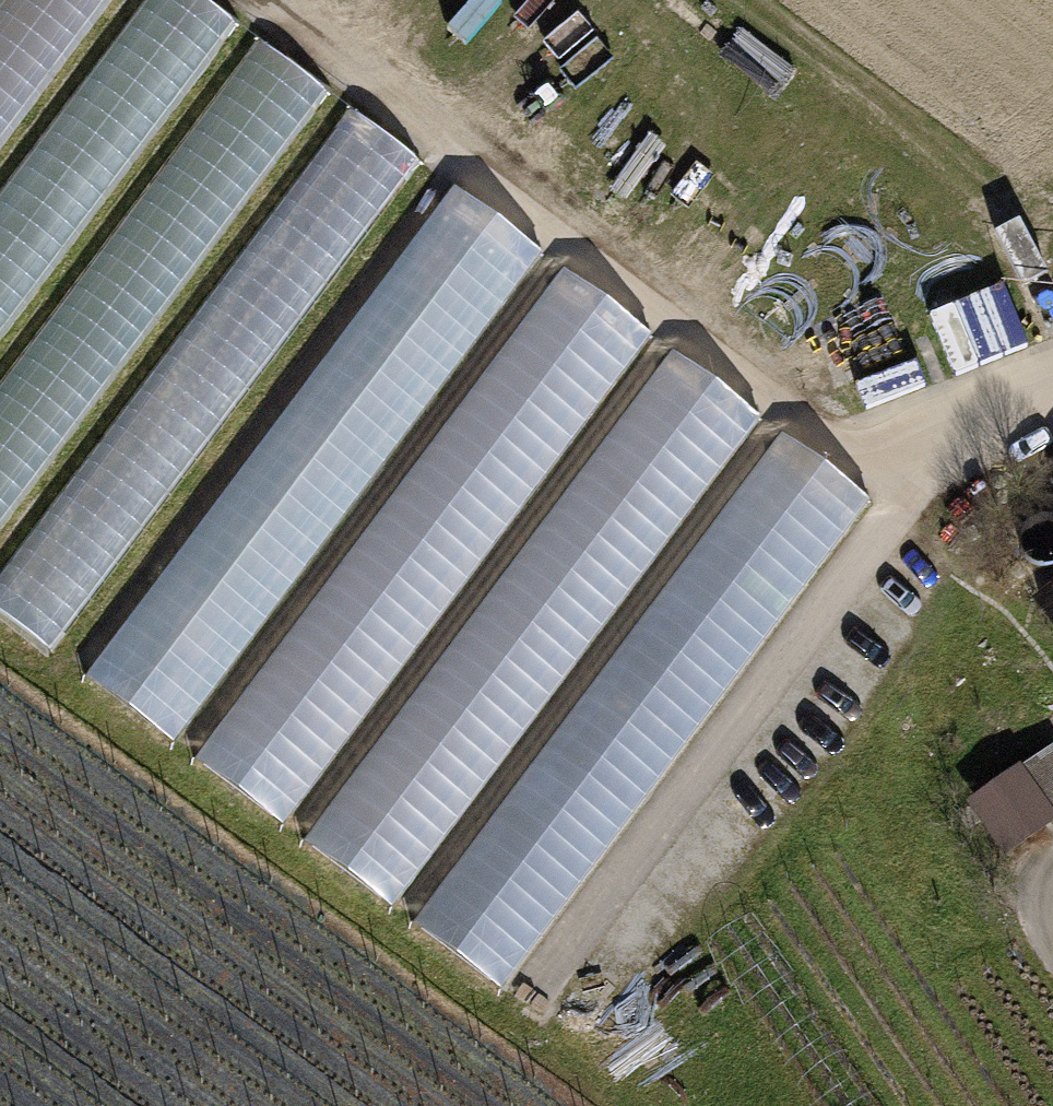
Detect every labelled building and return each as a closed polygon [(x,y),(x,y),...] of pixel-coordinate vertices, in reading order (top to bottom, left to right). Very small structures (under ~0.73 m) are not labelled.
[(0,202),(0,343),(239,15),(218,0),(147,0),(0,202)] [(0,402),(0,551),(326,78),(257,30),(0,402)] [(76,657),(413,140),(340,93),(4,610),(76,657)] [(459,173),(96,674),(186,739),(549,238),(459,173)] [(561,251),(208,761),(300,824),(653,314),(561,251)] [(1012,280),(936,306),(958,371),(1034,345),(1012,280)] [(667,330),(321,848),(413,909),(759,391),(667,330)] [(423,920),(512,984),(876,484),(787,419),(423,920)] [(312,836),(520,541),(505,530),(297,826),(312,836)] [(1035,595),(1052,621),(1052,583),(1035,595)] [(979,788),(1014,843),(1052,819),(1052,741),(979,788)]
